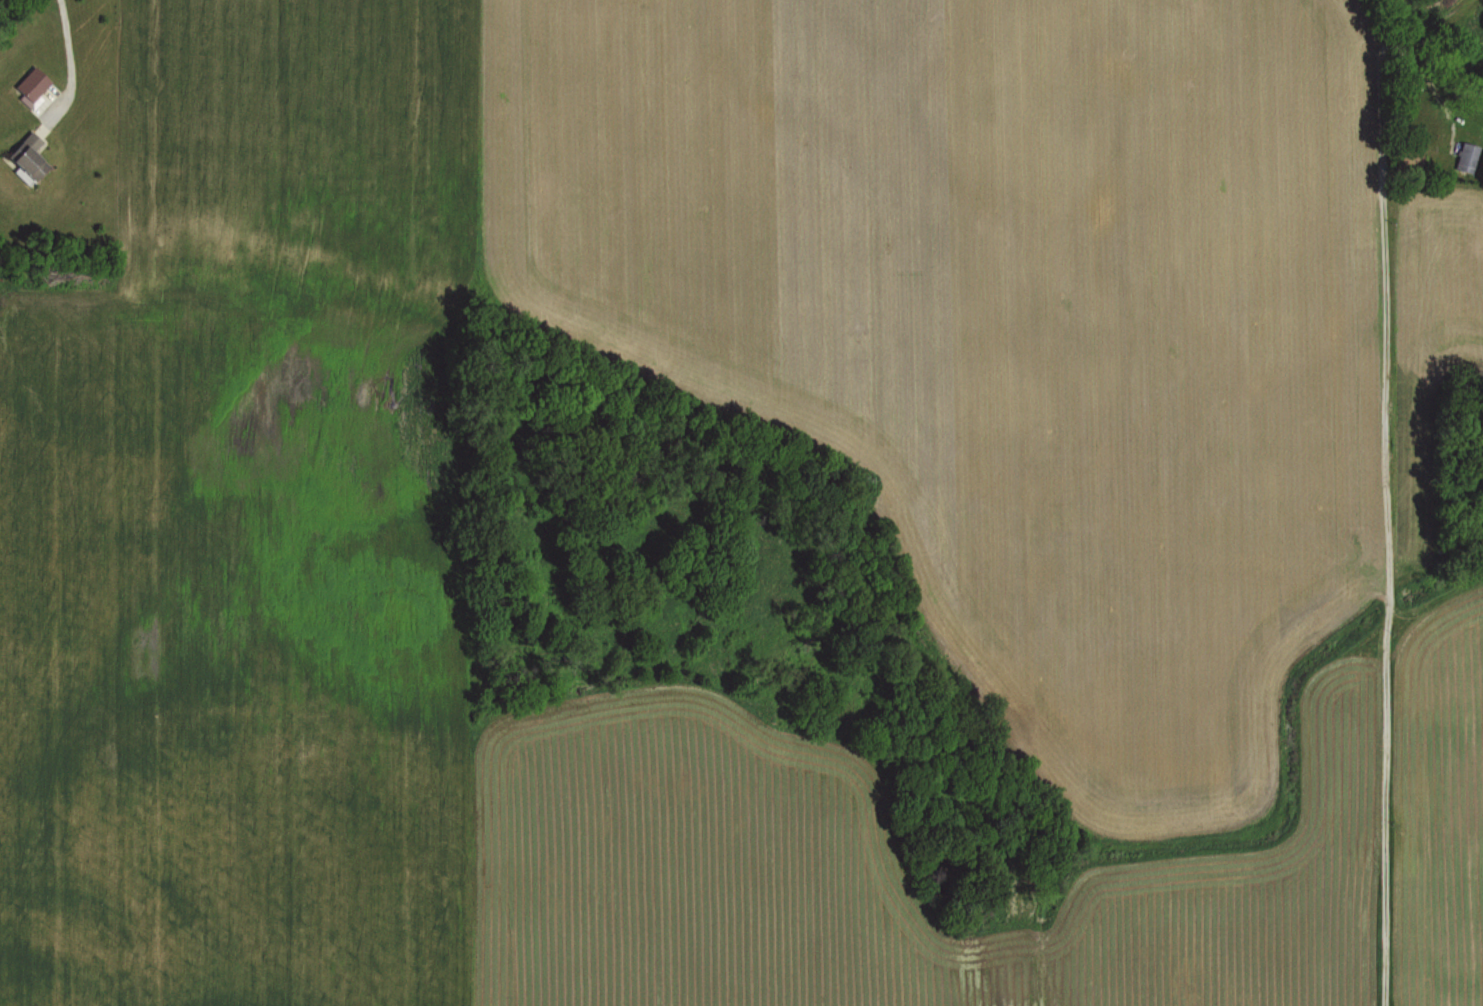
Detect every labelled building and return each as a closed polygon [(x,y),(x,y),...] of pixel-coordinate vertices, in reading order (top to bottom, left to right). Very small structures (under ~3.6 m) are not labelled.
[(21,100),(37,114),(60,88),(35,66),(17,88),(25,95),(21,100)] [(46,143),(34,131),(11,155),(38,181),(53,167),(37,151),(46,143)] [(1475,175),(1482,145),(1465,139),(1456,170),(1475,175)]
